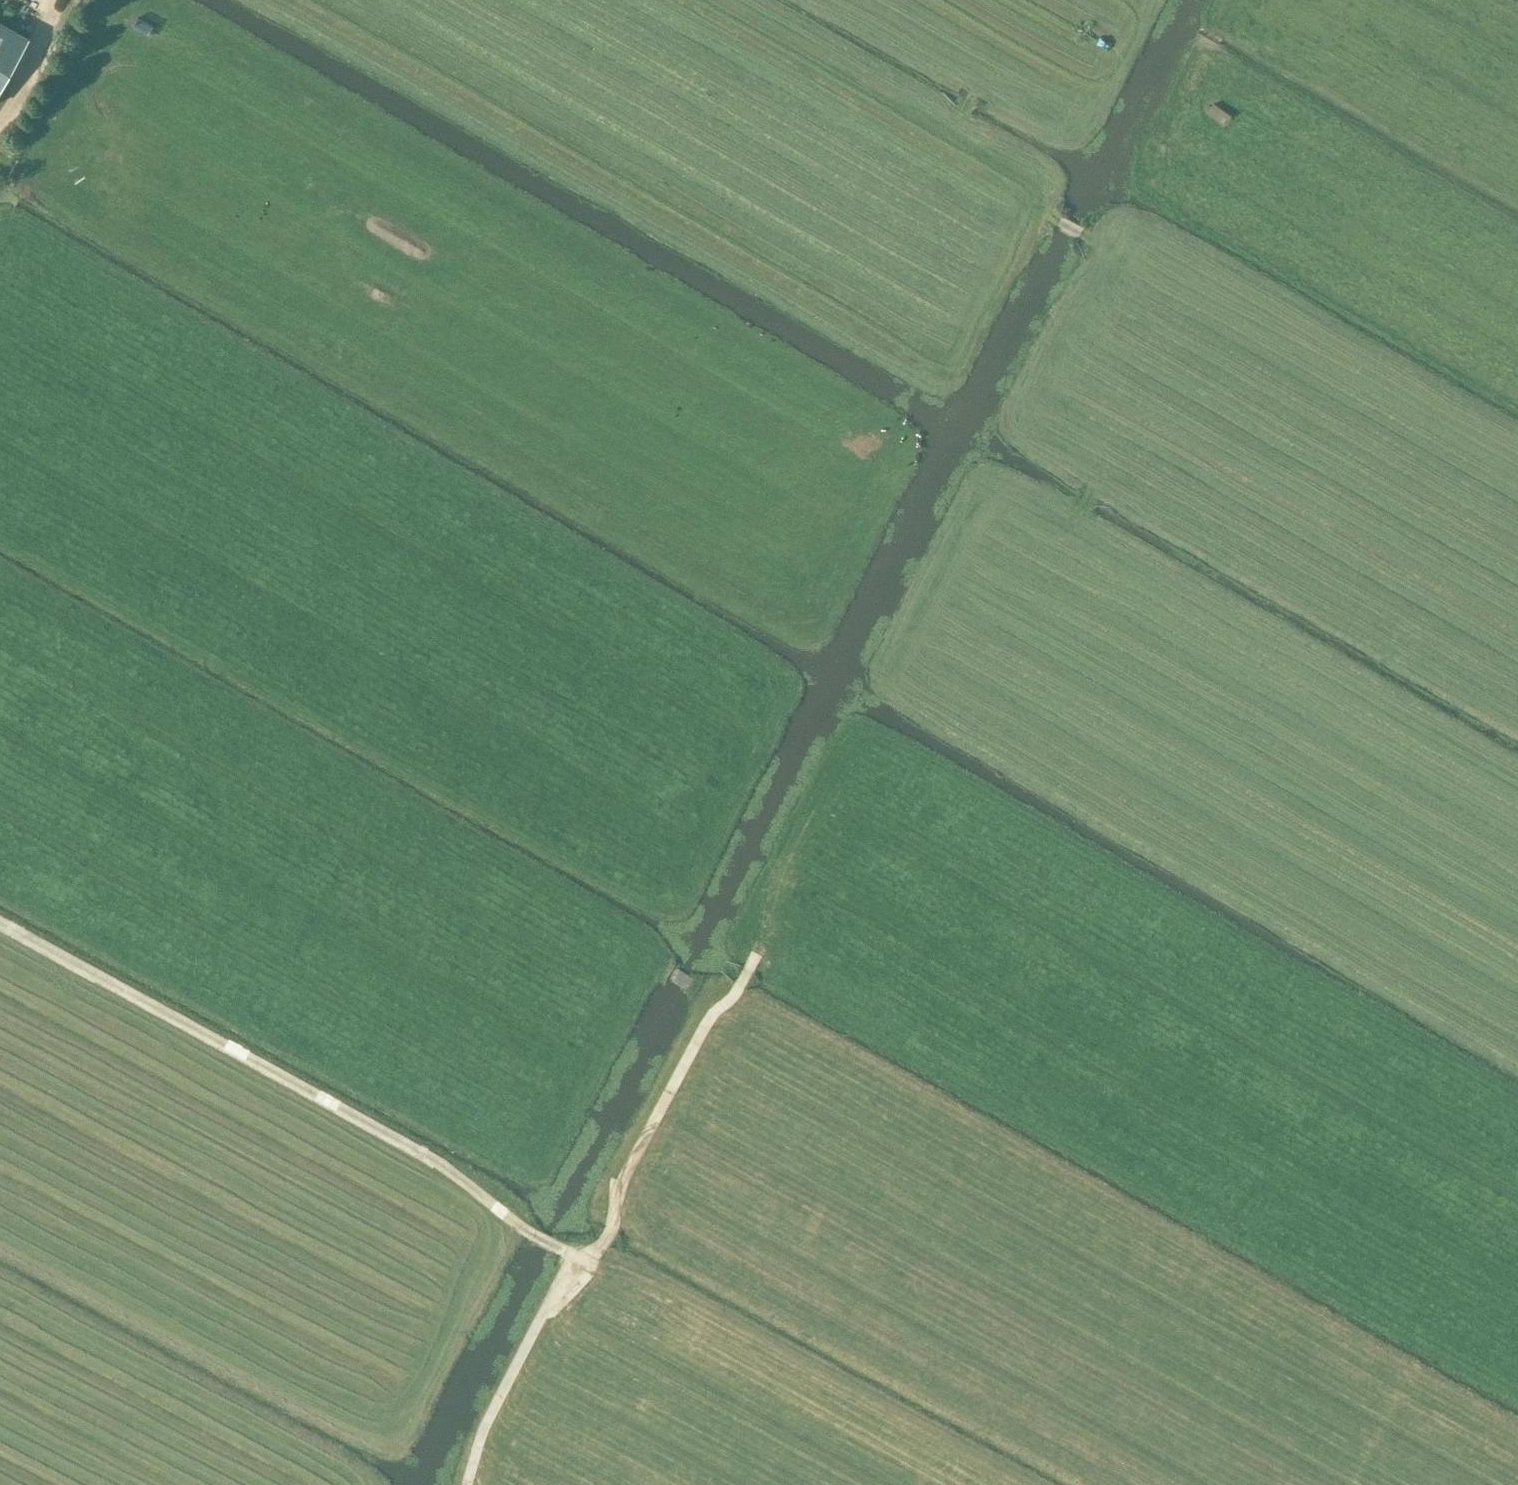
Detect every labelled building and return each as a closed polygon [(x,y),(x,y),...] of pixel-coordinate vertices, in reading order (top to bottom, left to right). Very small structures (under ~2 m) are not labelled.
[(0,21),(0,87),(28,37),(0,21)]
